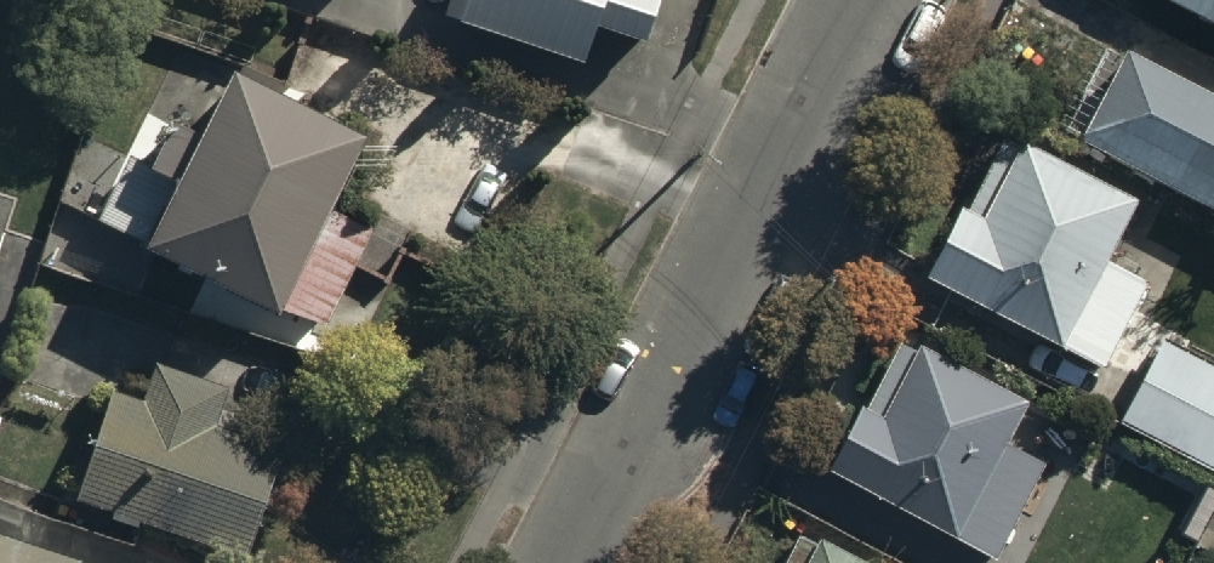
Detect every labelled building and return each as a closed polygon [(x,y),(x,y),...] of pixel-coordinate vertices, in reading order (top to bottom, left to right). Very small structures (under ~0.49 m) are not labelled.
[(468,42),(591,80),(602,44),(652,60),(670,0),(481,0),(468,42)] [(1075,124),(1213,195),(1213,84),(1120,36),(1075,124)] [(369,159),(240,93),(206,157),(182,145),(159,189),(185,203),(152,269),(278,332),(326,344),(373,252),(332,231),(369,159)] [(947,188),(910,264),(1104,358),(1145,274),(1096,250),(1127,186),(1000,125),(966,197),(947,188)] [(888,318),(815,456),(998,552),(1049,455),(1000,430),(1022,388),(888,318)] [(1157,328),(1117,404),(1213,455),(1213,357),(1157,328)] [(139,387),(107,378),(75,492),(246,540),(276,433),(210,414),(223,369),(150,349),(139,387)] [(80,535),(0,508),(0,562),(71,562),(80,535)] [(776,562),(872,562),(798,523),(776,562)]
